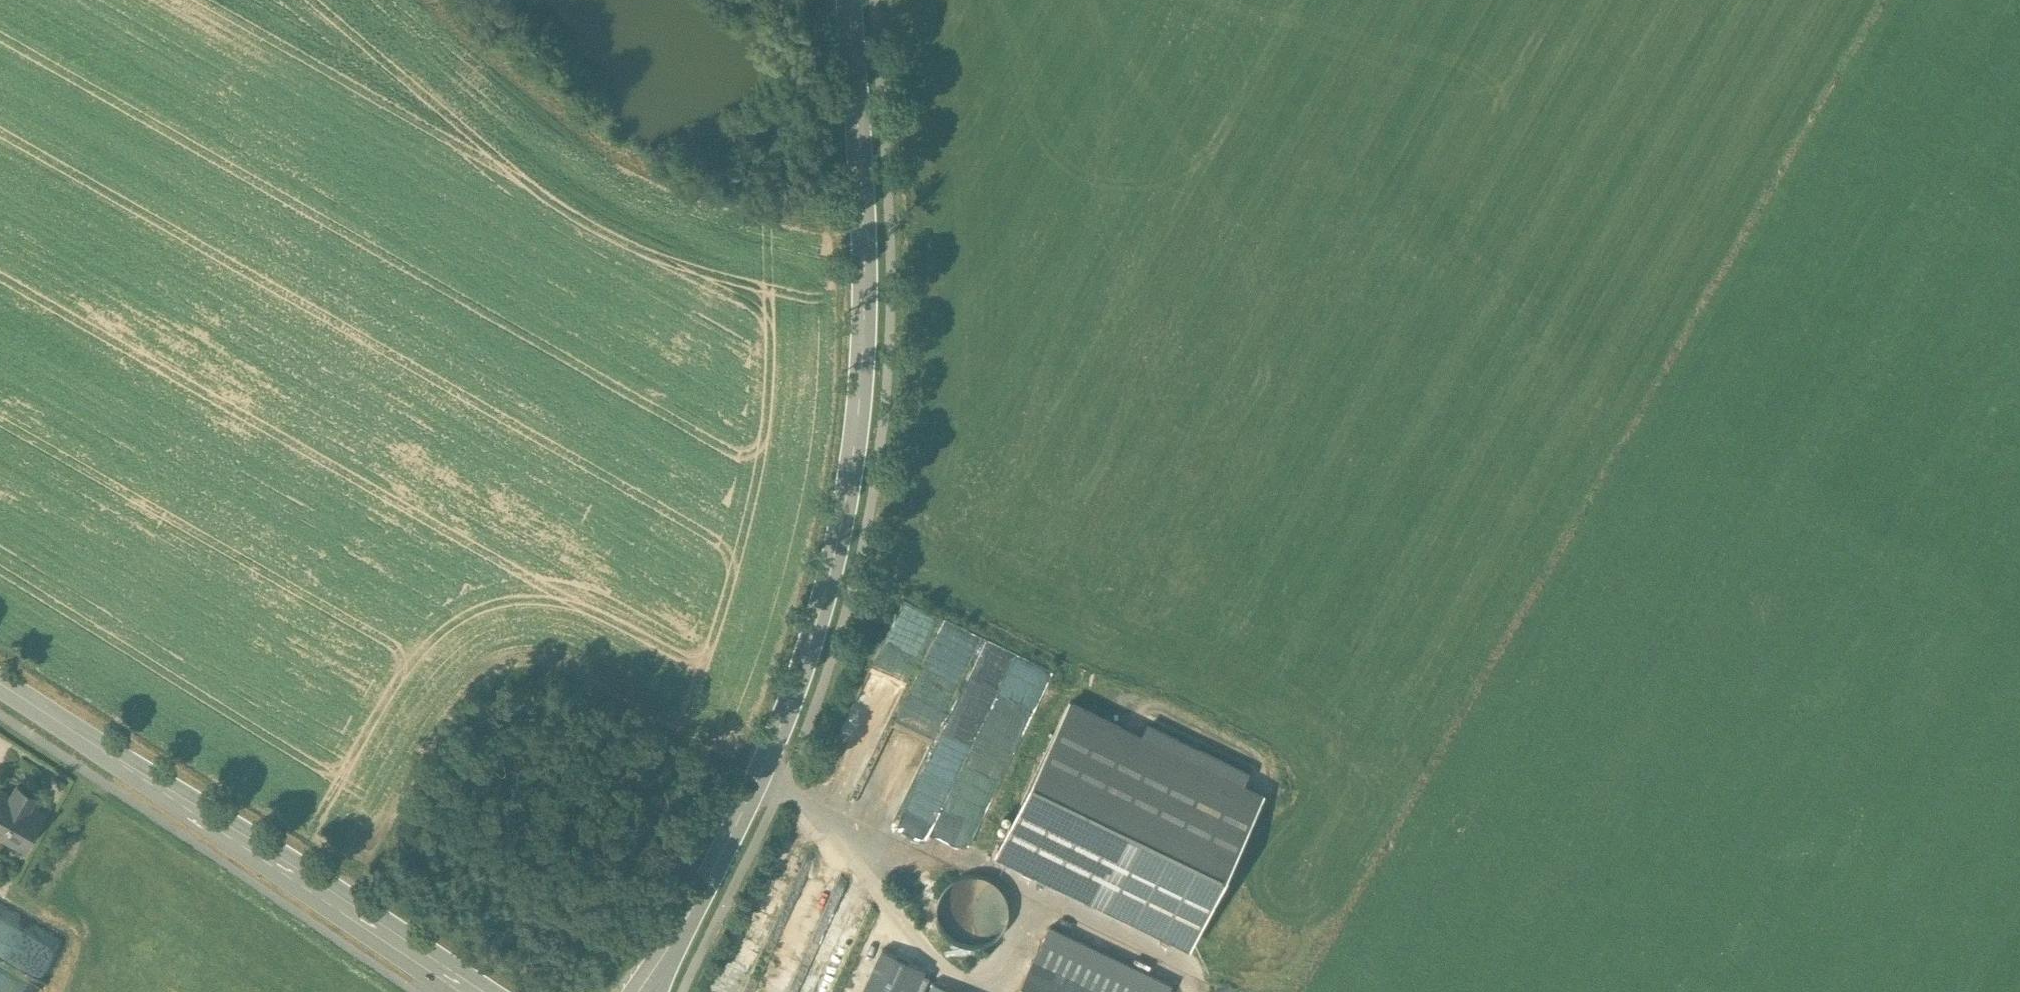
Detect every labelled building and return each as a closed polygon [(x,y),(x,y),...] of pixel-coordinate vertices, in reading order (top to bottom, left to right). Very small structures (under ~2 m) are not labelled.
[(1264,794),(1071,701),(999,852),(1192,944),(1264,794)] [(11,795),(0,789),(0,834),(22,847),(42,812),(28,805),(34,794),(17,784),(11,795)] [(1007,924),(1010,910),(1007,896),(999,885),(987,877),(973,875),(959,877),(948,885),(940,897),(938,911),(940,925),(948,936),(960,944),(974,946),(988,944),(999,936),(1007,924)] [(1050,926),(1040,947),(1039,947),(1026,973),(1067,991),(1170,991),(1173,985),(1050,926)] [(861,991),(913,991),(924,969),(881,949),(861,991)] [(1026,973),(1017,991),(1067,991),(1026,973)]
